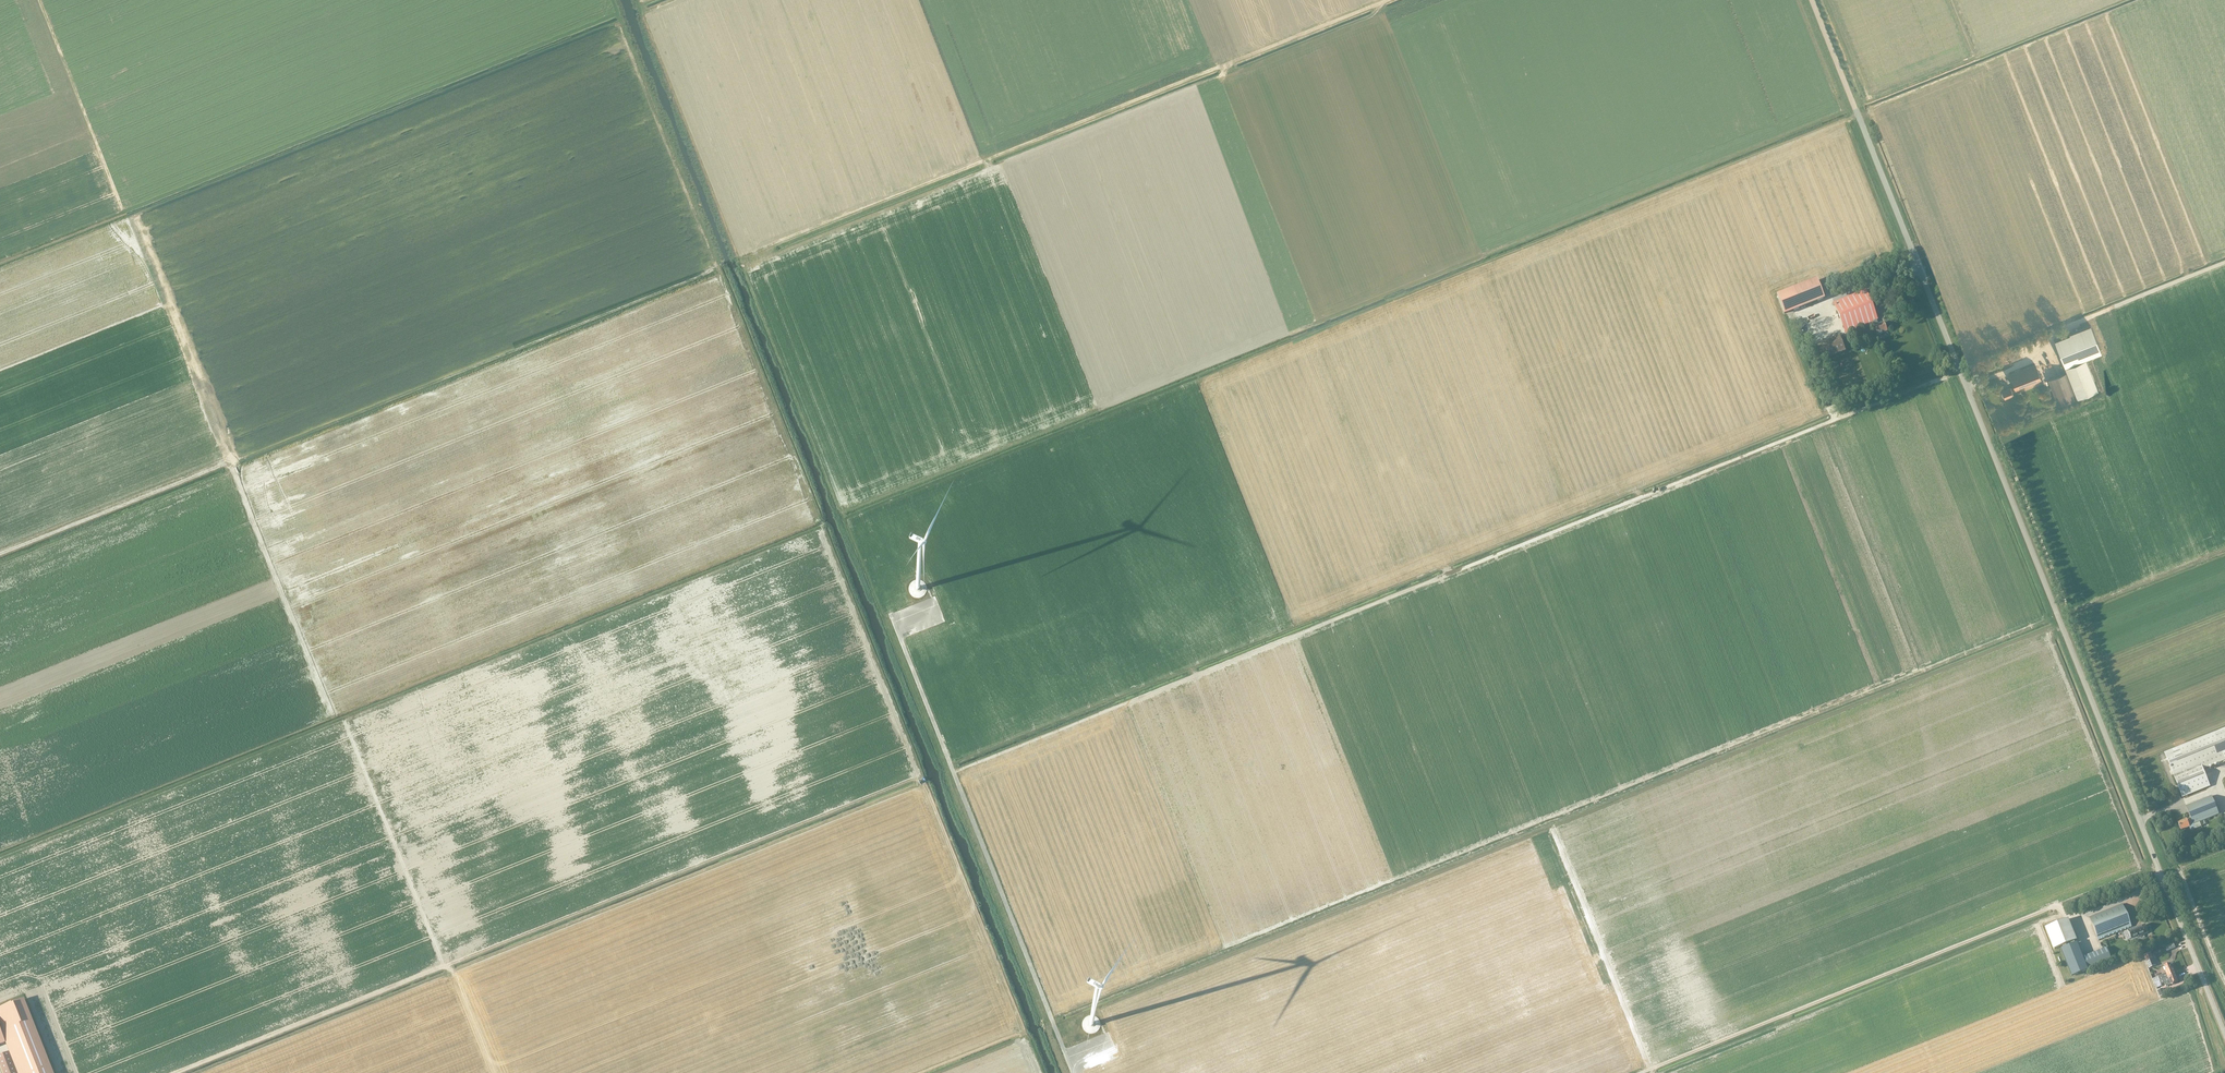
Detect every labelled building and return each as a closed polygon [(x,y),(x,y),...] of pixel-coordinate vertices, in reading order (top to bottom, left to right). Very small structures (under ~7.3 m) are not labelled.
[(1800,308),(1823,299),(1816,282),(1793,291),(1800,308)] [(1877,320),(1878,320),(1865,289),(1833,302),(1846,334),(1873,323),(1874,327),(1877,335),(1887,331),(1884,323),(1879,325),(1877,321),(1877,320)] [(2091,326),(2054,340),(2067,372),(2048,379),(2058,405),(2098,390),(2086,358),(2101,352),(2091,326)] [(1846,351),(1839,335),(1815,345),(1821,361),(1846,351)] [(2014,394),(2017,393),(2043,382),(2036,364),(2010,374),(2014,387),(2011,388),(2011,387),(2002,391),(2005,398),(2014,395),(2014,394)] [(2181,747),(2181,746),(2165,753),(2182,796),(2209,785),(2203,768),(2224,759),(2224,729),(2181,747)] [(2193,823),(2193,824),(2219,814),(2212,796),(2187,806),(2191,818),(2188,820),(2187,819),(2178,822),(2181,830),(2190,826),(2189,824),(2193,823)] [(2089,917),(2098,940),(2132,927),(2123,904),(2089,917)] [(2045,929),(2054,950),(2075,941),(2066,920),(2045,929)] [(2148,932),(2145,925),(2134,929),(2128,931),(2131,938),(2143,933),(2144,934),(2148,932)] [(2106,948),(2082,957),(2077,944),(2061,950),(2072,976),(2111,959),(2106,948)] [(2144,956),(2148,965),(2155,962),(2151,953),(2144,956)] [(2160,981),(2175,975),(2173,968),(2172,968),(2170,964),(2164,966),(2166,970),(2165,971),(2166,973),(2158,976),(2160,981)] [(2178,982),(2175,975),(2160,981),(2161,984),(2165,982),(2166,986),(2171,985),(2178,982)] [(0,1009),(0,1015),(23,1072),(52,1072),(23,1000),(0,1009)] [(9,1052),(0,1055),(0,1067),(2,1072),(17,1072),(9,1052)]
